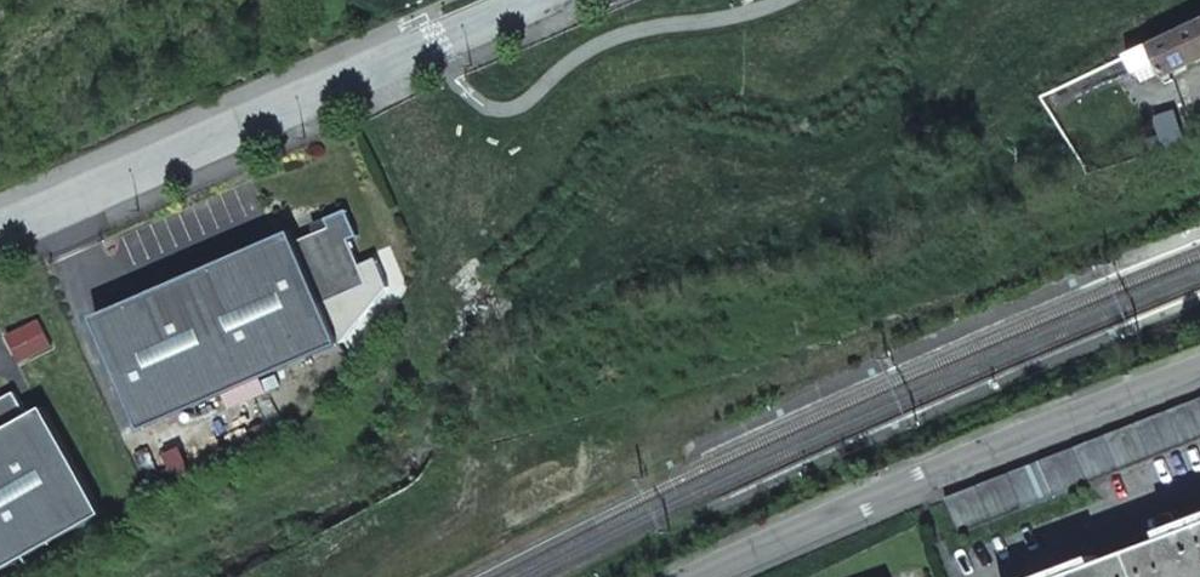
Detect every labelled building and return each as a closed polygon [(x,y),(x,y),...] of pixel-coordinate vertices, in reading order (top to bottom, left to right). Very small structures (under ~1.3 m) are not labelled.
[(1151,41),(1161,61),(1166,71),(1199,55),(1199,17),(1151,41)] [(1161,61),(1151,41),(1125,53),(1135,74),(1161,61)] [(359,233),(347,207),(326,216),(330,225),(315,232),(298,239),(294,229),(97,315),(147,427),(343,341),(326,301),(370,282),(350,237),(359,233)] [(313,221),(315,232),(330,225),(326,216),(313,221)] [(106,512),(45,405),(29,414),(16,390),(0,399),(0,571),(106,512)] [(1199,439),(1199,401),(1164,415),(1043,463),(962,495),(943,503),(957,537),(1199,439)] [(1037,576),(1199,576),(1199,515),(1162,530),(1165,538),(1100,563),(1097,555),(1037,576)]
